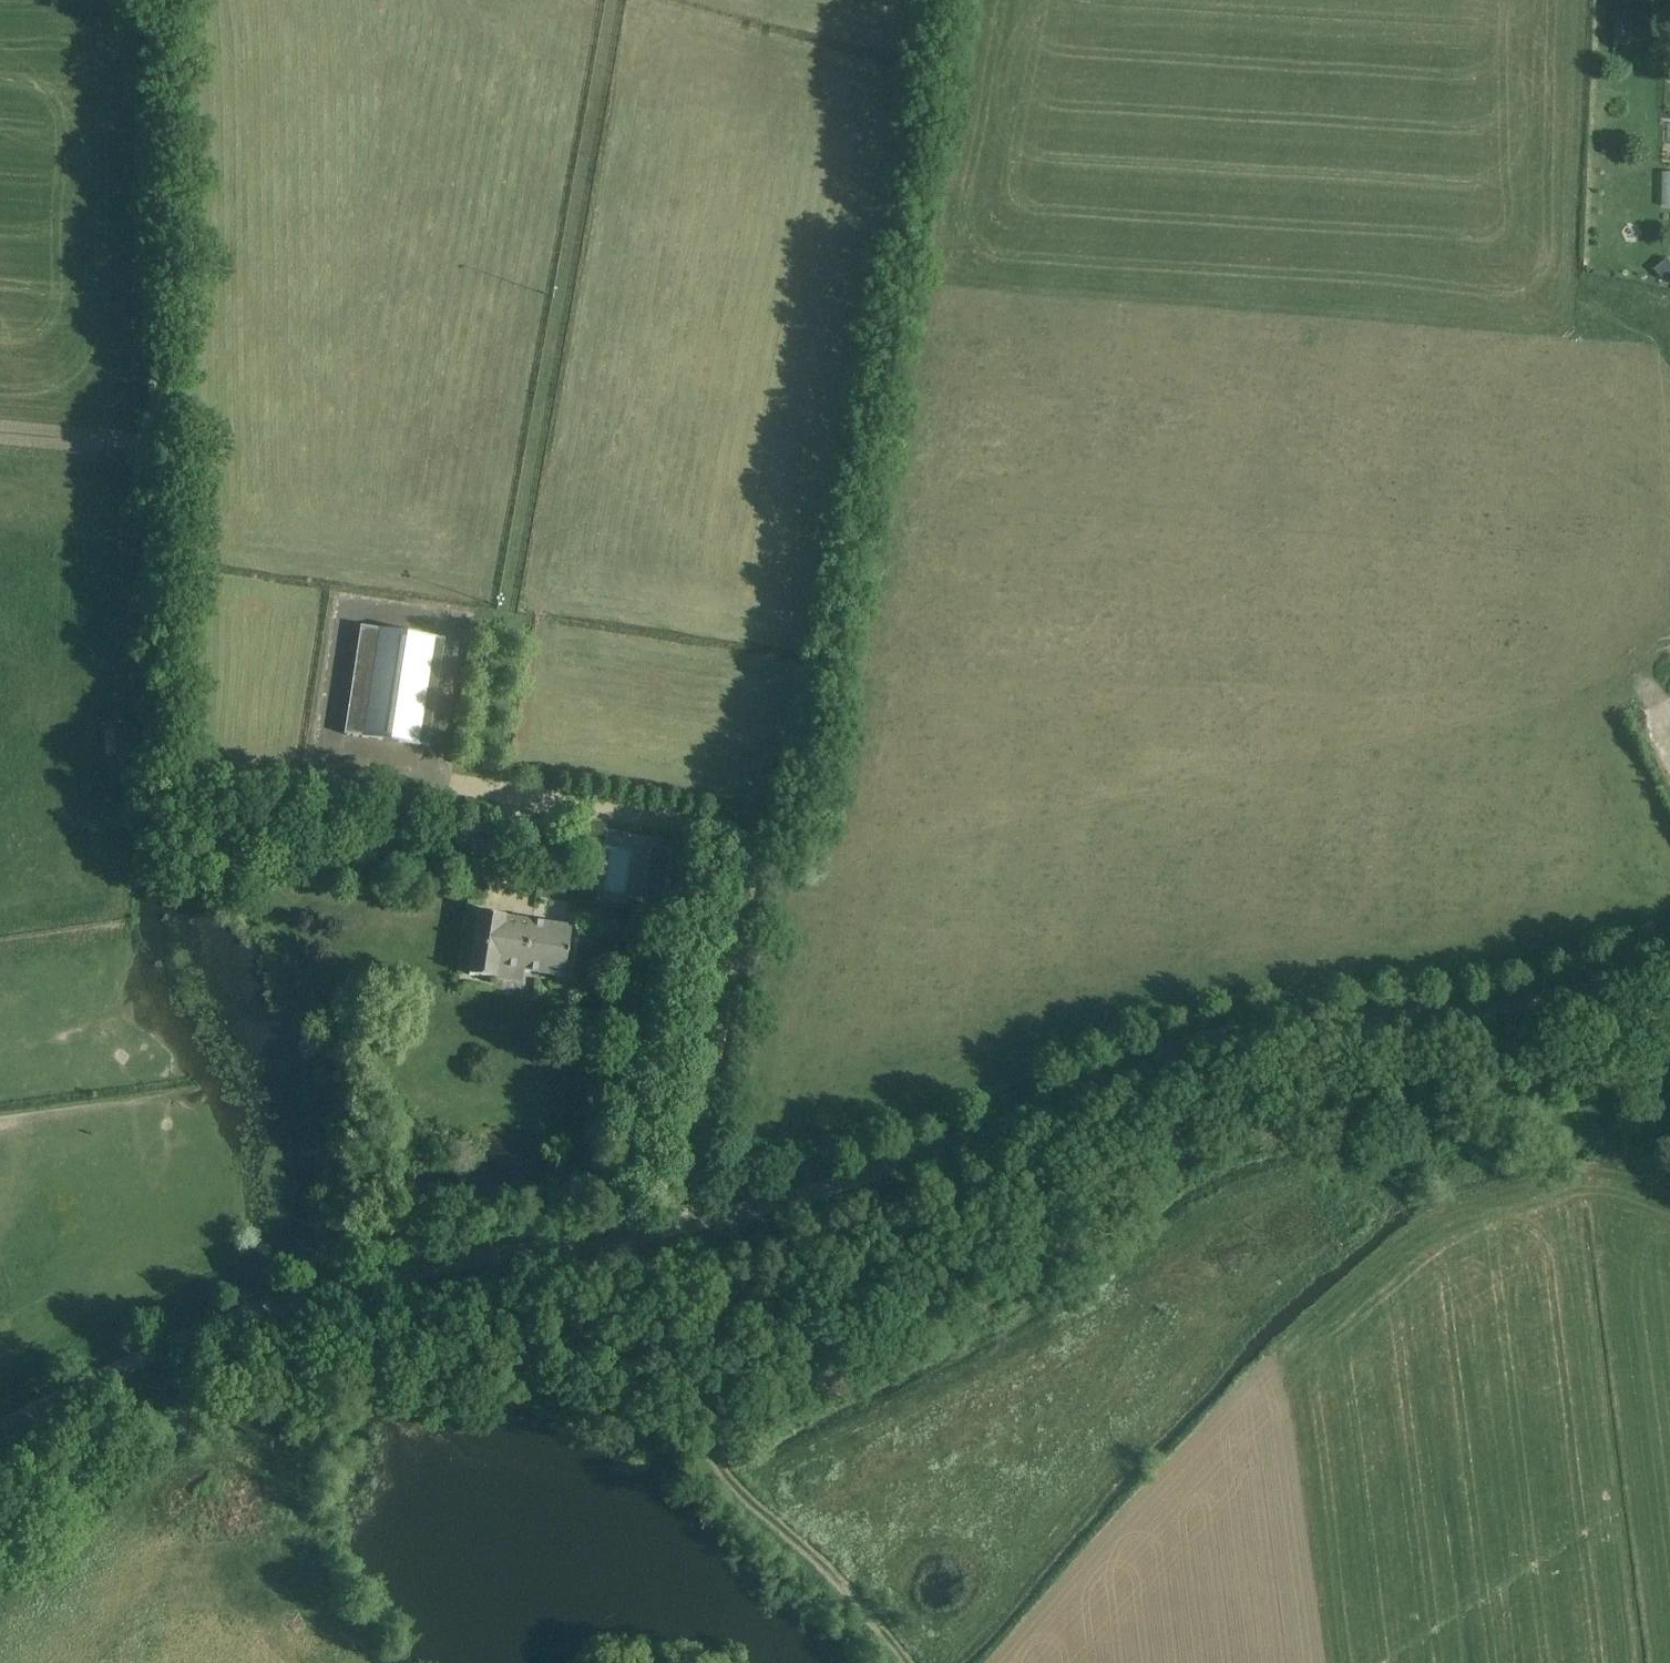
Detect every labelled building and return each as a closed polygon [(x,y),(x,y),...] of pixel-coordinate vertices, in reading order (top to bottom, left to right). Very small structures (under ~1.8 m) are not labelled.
[(1614,42),(1625,42),(1626,19),(1614,19),(1614,42)] [(1669,205),(1669,172),(1661,172),(1660,205),(1669,205)] [(1655,269),(1663,278),(1669,272),(1669,261),(1668,258),(1655,269)] [(362,735),(417,744),(435,638),(380,629),(362,735)] [(1657,745),(1669,772),(1669,739),(1657,745)] [(652,852),(645,897),(664,900),(671,855),(652,852)] [(572,927),(479,912),(469,975),(496,980),(498,967),(564,977),(572,927)]
